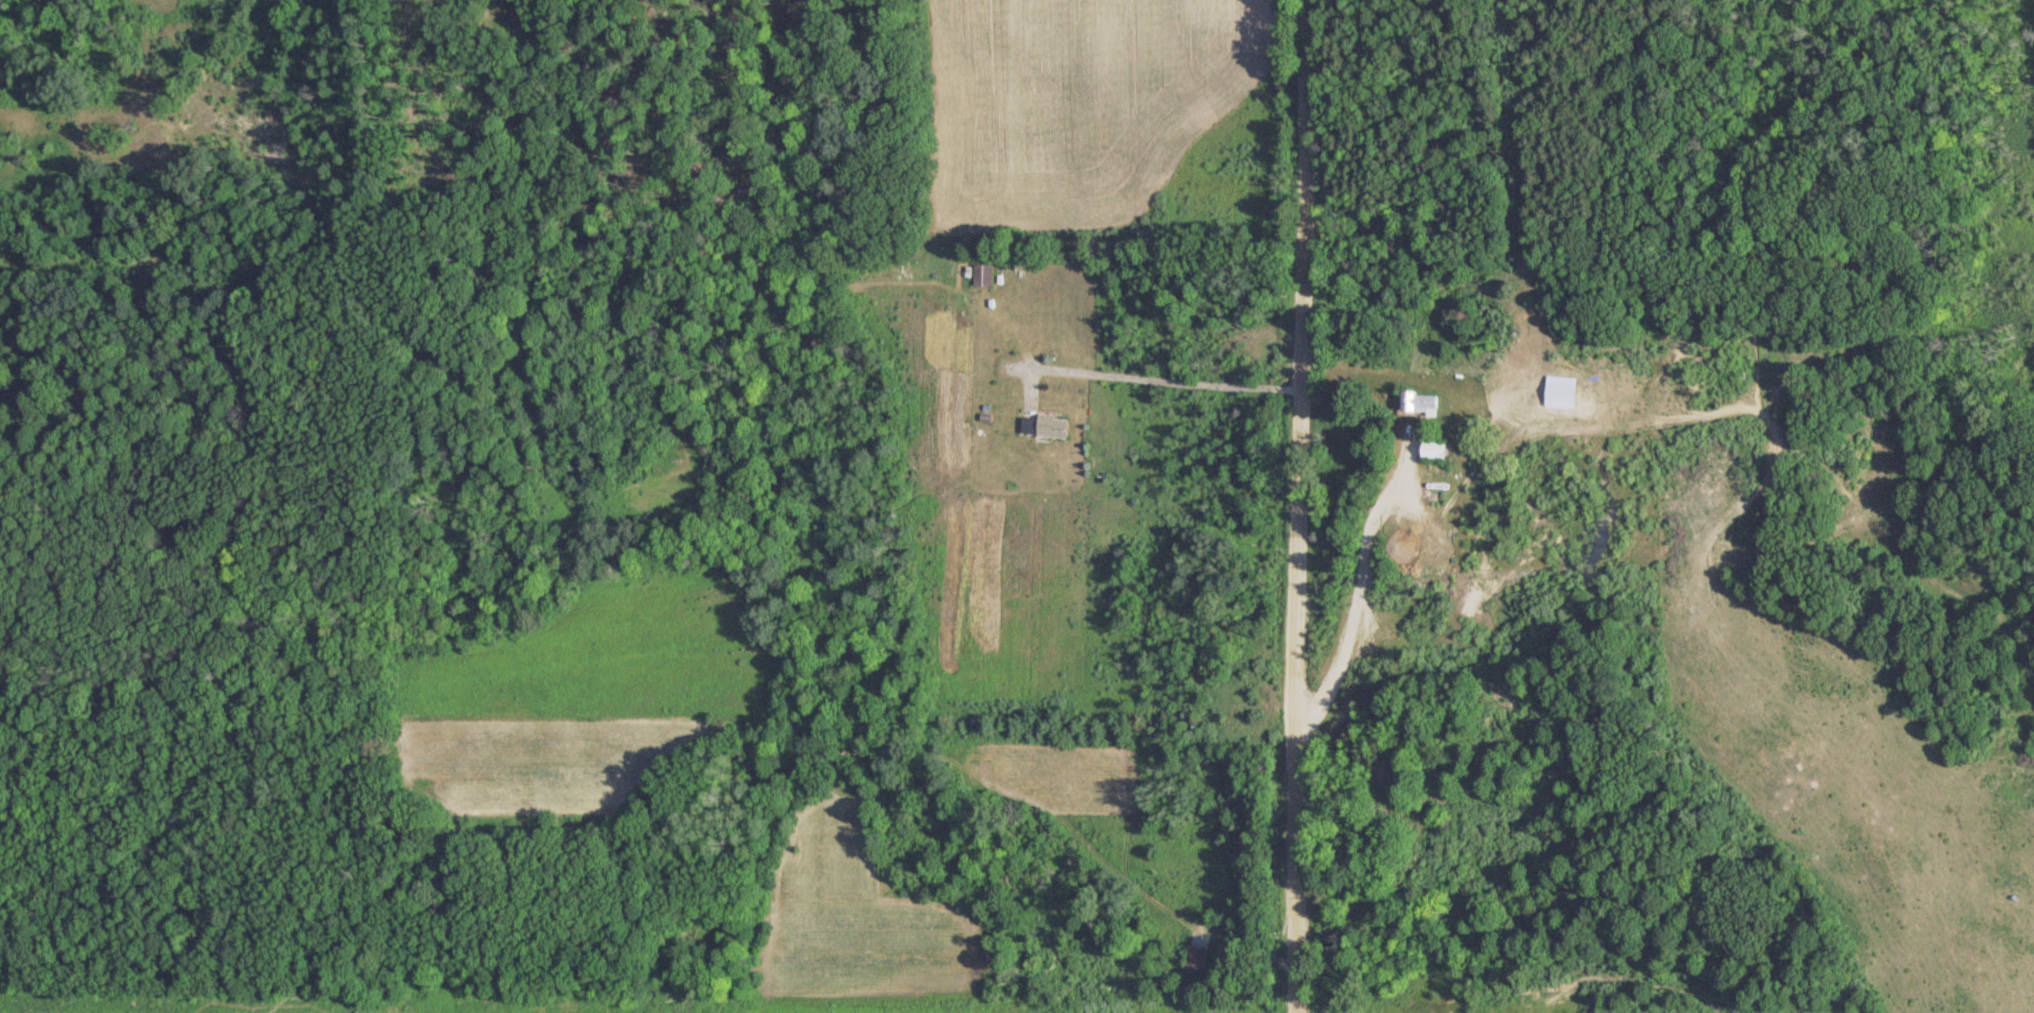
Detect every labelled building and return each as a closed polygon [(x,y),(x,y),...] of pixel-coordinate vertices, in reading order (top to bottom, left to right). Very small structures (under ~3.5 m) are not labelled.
[(991,287),(991,265),(971,265),(971,287),(991,287)] [(1434,414),(1434,393),(1396,393),(1396,414),(1434,414)] [(1064,437),(1064,417),(1018,417),(1018,437),(1064,437)] [(1440,459),(1440,442),(1414,442),(1414,459),(1440,459)]
